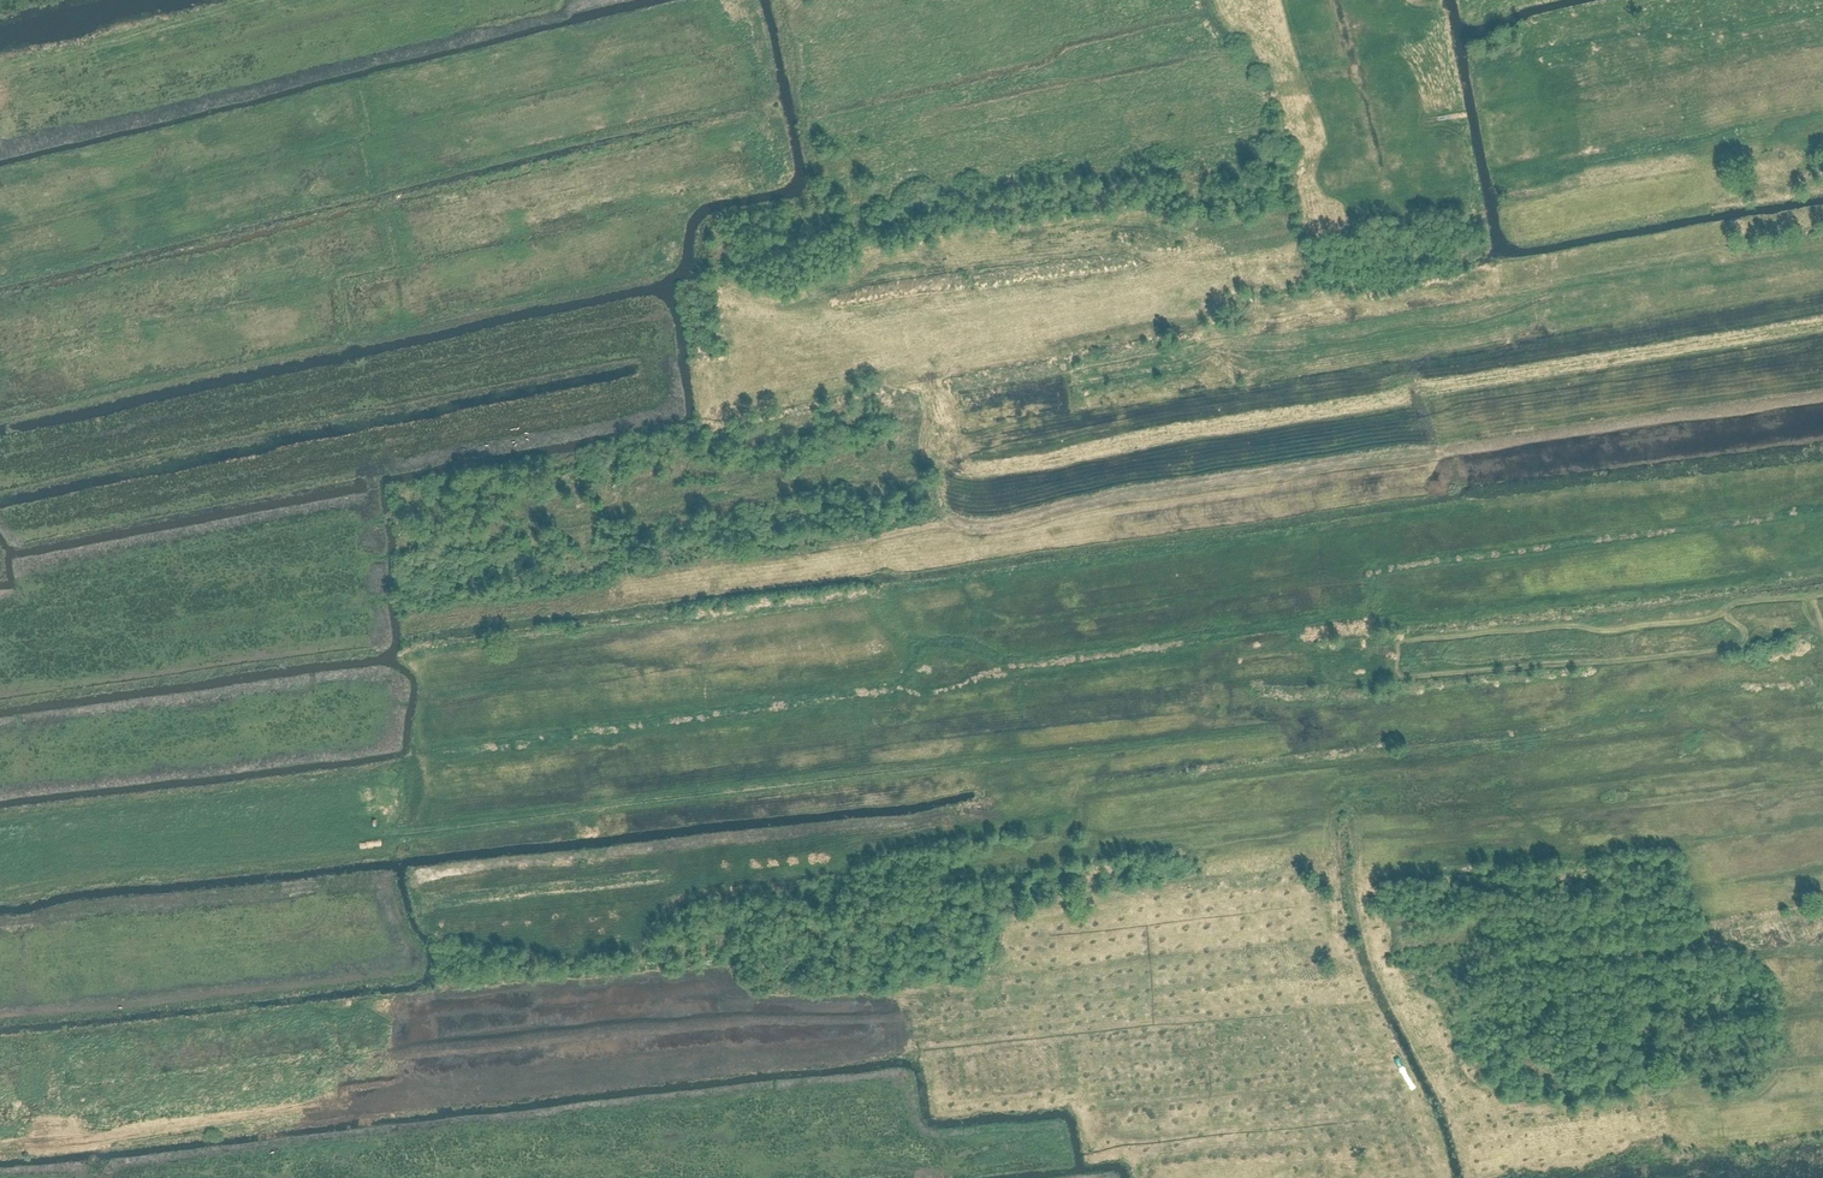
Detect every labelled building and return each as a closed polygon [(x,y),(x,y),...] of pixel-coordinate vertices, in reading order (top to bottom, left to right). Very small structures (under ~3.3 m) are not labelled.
[(1814,571),(1822,568),(1820,560),(1811,562),(1814,571)]
